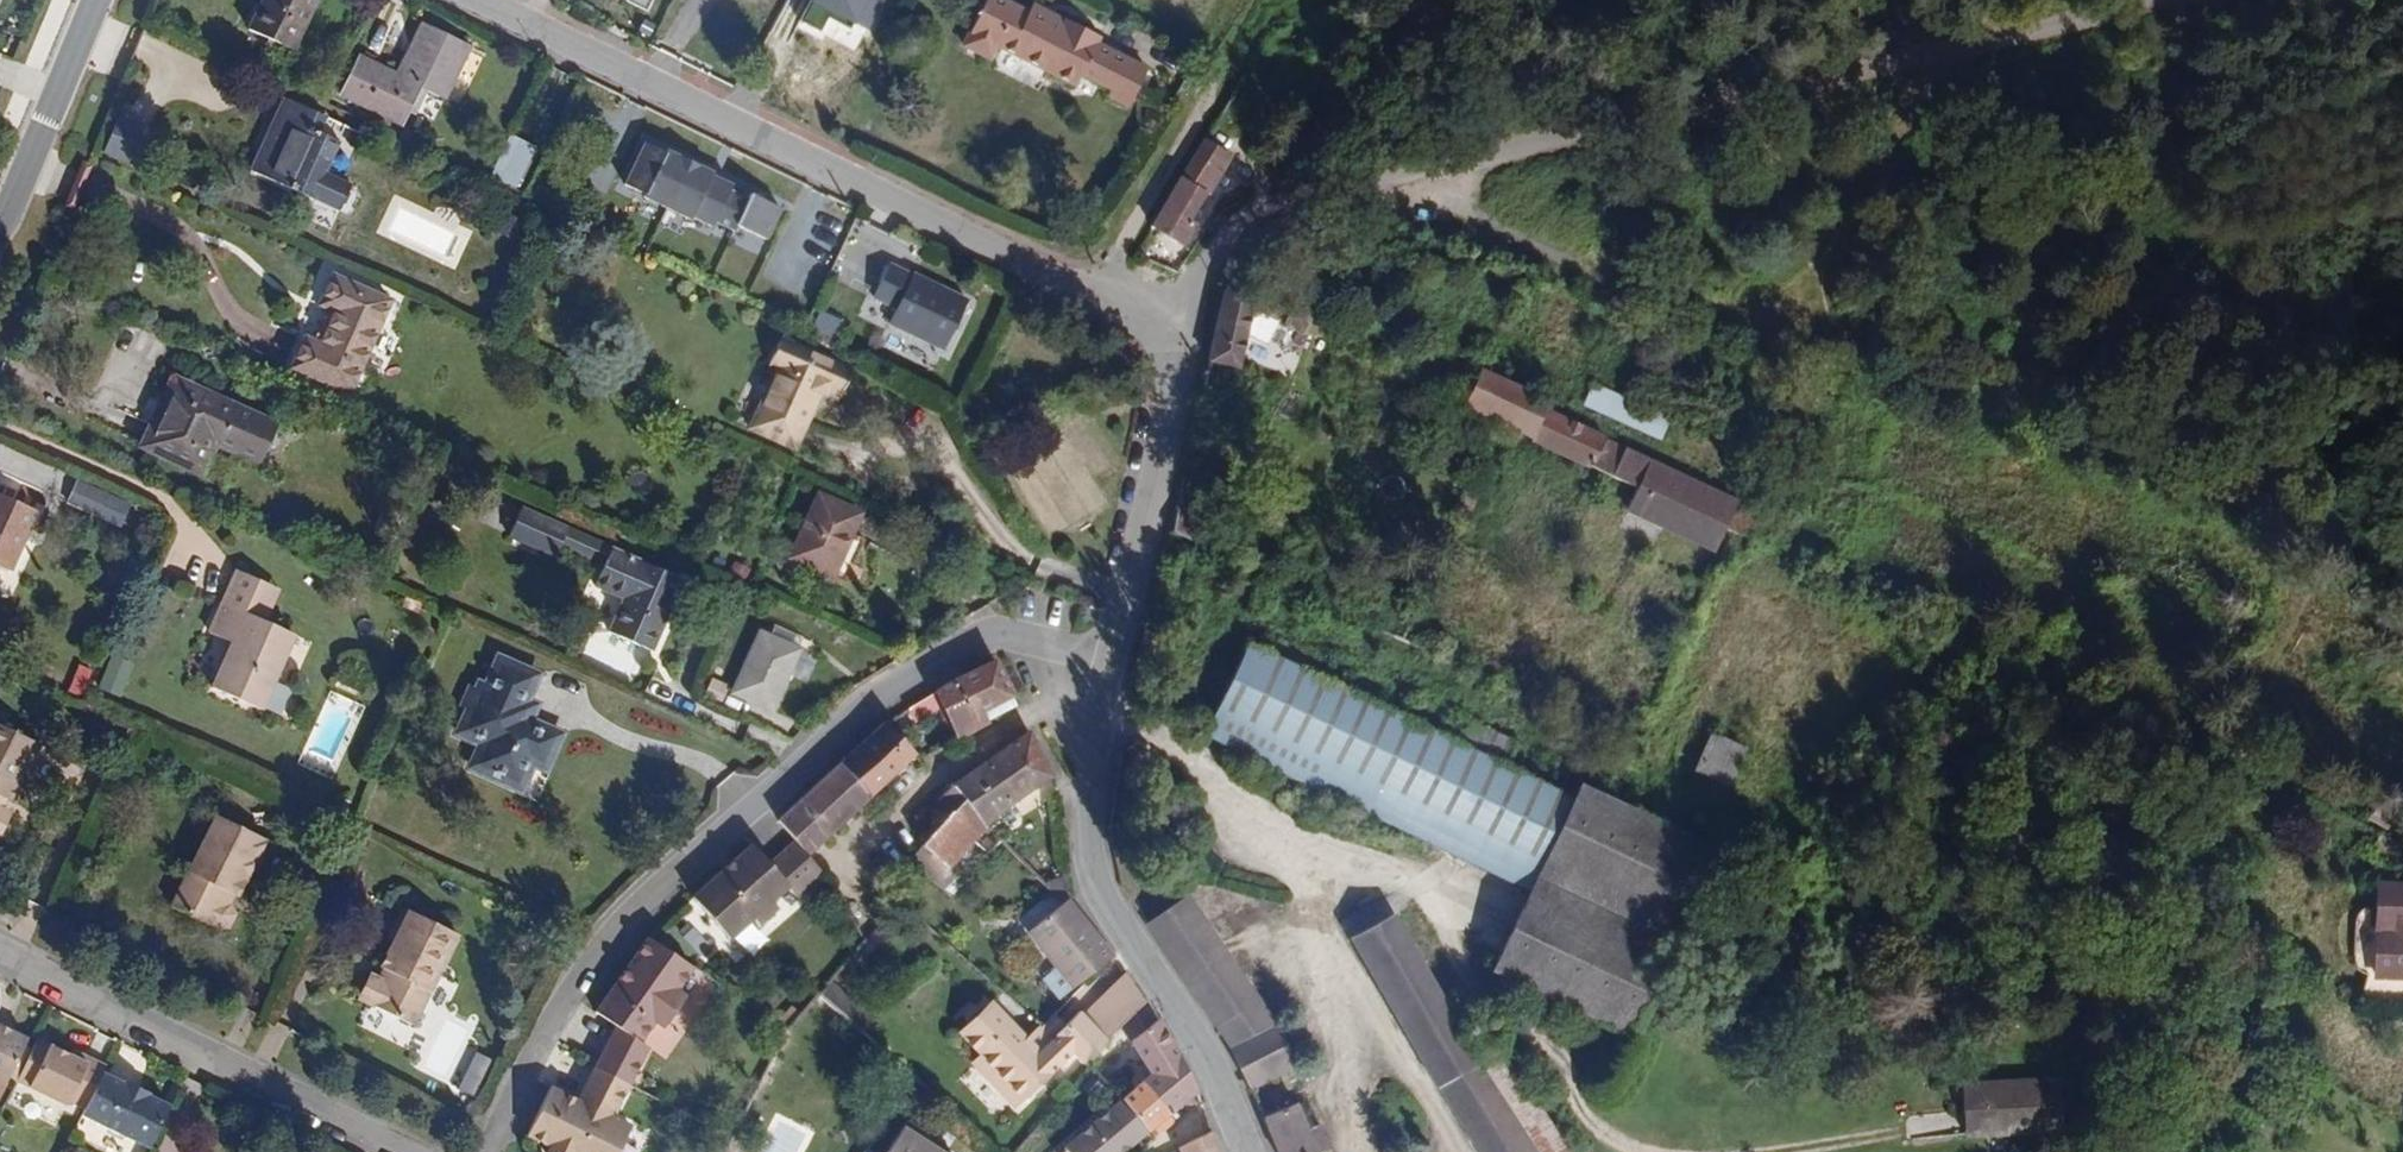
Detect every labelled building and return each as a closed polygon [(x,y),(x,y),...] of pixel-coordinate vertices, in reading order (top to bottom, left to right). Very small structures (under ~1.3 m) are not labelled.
[(313,0),(259,0),(246,27),(290,49),(313,0)] [(802,23),(827,38),(839,27),(866,43),(891,0),(815,0),(802,23)] [(1064,17),(1061,23),(1028,6),(1024,14),(1011,7),(1013,3),(1006,0),(983,0),(961,42),(987,55),(994,42),(1073,82),(1079,70),(1108,85),(1105,91),(1127,103),(1146,67),(1095,40),(1098,34),(1064,17)] [(1032,0),(1031,0),(1028,6),(1061,23),(1064,17),(1032,0)] [(440,95),(466,41),(420,19),(394,73),(355,54),(338,92),(400,122),(417,85),(440,95)] [(320,168),(333,138),(313,129),(320,114),(284,97),(251,168),(336,208),(349,181),(320,168)] [(121,116),(105,153),(139,167),(154,129),(121,116)] [(521,177),(536,145),(508,132),(493,163),(521,177)] [(1206,137),(1184,176),(1214,194),(1237,156),(1206,137)] [(648,200),(668,155),(644,145),(626,188),(648,200)] [(740,187),(668,155),(648,200),(720,232),(740,187)] [(1214,194),(1184,176),(1157,224),(1187,242),(1214,194)] [(759,199),(740,187),(720,232),(743,233),(759,199)] [(789,213),(759,199),(743,233),(773,247),(789,213)] [(1334,314),(1349,280),(1273,243),(1266,258),(1254,252),(1238,291),(1312,327),(1320,307),(1334,314)] [(940,346),(963,299),(887,262),(871,294),(883,299),(896,306),(890,317),(888,320),(940,346)] [(344,390),(387,293),(333,269),(317,305),(332,312),(343,316),(336,331),(326,326),(320,339),(305,333),(290,366),(344,390)] [(1283,391),(1312,327),(1238,291),(1214,355),(1283,391)] [(890,317),(896,306),(883,299),(877,311),(890,317)] [(815,327),(837,338),(845,321),(822,311),(815,327)] [(336,331),(343,316),(332,312),(326,326),(336,331)] [(820,397),(823,390),(835,394),(846,370),(777,337),(765,362),(775,366),(748,424),(791,445),(815,395),(820,397)] [(1705,470),(1545,387),(1549,381),(1477,347),(1451,395),(1739,537),(1754,504),(1701,477),(1705,470)] [(184,393),(189,384),(166,373),(133,444),(143,449),(172,387),(184,393)] [(273,422),(189,384),(184,393),(172,387),(143,449),(198,474),(212,443),(256,460),(273,422)] [(1596,386),(1587,405),(1629,425),(1638,405),(1596,386)] [(1207,541),(1221,503),(1169,478),(1155,516),(1207,541)] [(134,507),(81,482),(71,503),(124,528),(134,507)] [(35,506),(0,491),(0,565),(8,568),(35,506)] [(829,576),(858,511),(816,492),(787,556),(829,576)] [(559,543),(566,527),(567,524),(519,504),(507,532),(555,552),(559,543)] [(608,546),(566,527),(559,543),(602,561),(608,546)] [(648,649),(678,576),(608,546),(602,561),(592,583),(623,596),(608,632),(648,649)] [(291,631),(261,617),(248,612),(263,579),(237,568),(208,631),(230,641),(210,685),(257,706),(291,631)] [(261,617),(275,585),(263,579),(248,612),(261,617)] [(768,710),(797,648),(758,631),(730,693),(768,710)] [(1457,742),(1303,670),(1310,654),(1279,639),(1272,655),(1245,642),(1203,731),(1528,885),(1489,965),(1520,979),(1574,887),(1620,804),(1576,783),(1570,796),(1503,764),(1514,742),(1468,719),(1457,742)] [(980,711),(1010,693),(992,656),(934,689),(956,736),(985,720),(980,711)] [(570,741),(536,726),(543,711),(535,708),(548,680),(510,662),(497,690),(491,687),(488,693),(483,691),(473,711),(479,714),(469,737),(491,747),(480,773),(529,795),(542,769),(555,775),(570,741)] [(867,795),(913,752),(886,719),(839,761),(867,795)] [(981,823),(1002,806),(1050,773),(1027,729),(951,781),(934,796),(925,811),(937,822),(908,859),(943,889),(955,875),(946,867),(981,823)] [(29,782),(35,785),(50,754),(0,730),(0,841),(8,841),(14,828),(7,819),(2,816),(6,808),(15,812),(29,782)] [(1726,779),(1740,746),(1710,733),(1696,765),(1726,779)] [(805,853),(867,795),(839,761),(776,818),(793,838),(798,846),(805,853)] [(1627,1030),(1713,848),(1620,804),(1574,887),(1520,979),(1627,1030)] [(240,906),(254,877),(259,880),(273,850),(220,824),(176,914),(221,936),(233,935),(239,922),(232,912),(228,910),(232,902),(240,906)] [(771,867),(798,846),(793,838),(765,860),(771,867)] [(766,897),(783,884),(792,894),(820,872),(815,867),(818,864),(805,853),(798,846),(771,867),(765,860),(749,839),(705,872),(687,890),(721,933),(746,914),(752,921),(772,905),(766,897)] [(2380,882),(2379,904),(2402,905),(2402,882),(2380,882)] [(1277,1023),(1185,891),(1144,921),(1228,1045),(1249,1087),(1296,1065),(1277,1023)] [(1112,953),(1066,895),(1027,929),(1054,964),(1040,974),(1056,996),(1112,953)] [(1469,1045),(1384,901),(1376,897),(1340,919),(1432,1078),(1479,1151),(1536,1151),(1469,1045)] [(2379,904),(2378,976),(2402,977),(2402,905),(2379,904)] [(420,1034),(465,942),(409,915),(394,945),(399,947),(385,976),(395,980),(392,988),(387,986),(374,989),(367,1002),(373,1011),(420,1034)] [(626,1090),(646,1052),(638,1047),(652,1026),(661,1033),(683,1001),(674,995),(689,969),(644,940),(595,1016),(615,1031),(593,1073),(626,1090)] [(1118,1023),(1145,1000),(1127,974),(1084,1010),(1106,1034),(1118,1023)] [(2378,976),(2377,1000),(2402,1001),(2402,977),(2378,976)] [(869,1021),(840,995),(842,993),(828,979),(818,993),(860,1030),(869,1021)] [(1158,1020),(1145,1000),(1118,1023),(1129,1041),(1158,1020)] [(1079,1057),(1106,1034),(1084,1010),(1081,1006),(1063,1021),(1058,1026),(1049,1015),(1040,1024),(1022,1040),(991,1007),(960,1033),(979,1055),(974,1057),(1015,1103),(1050,1073),(1047,1070),(1070,1050),(1079,1057)] [(785,1030),(800,1013),(792,1007),(776,1024),(785,1030)] [(1063,1021),(1054,1010),(1049,1015),(1058,1026),(1063,1021)] [(27,1035),(0,1022),(0,1088),(7,1073),(24,1041),(27,1035)] [(1129,1041),(1118,1023),(1106,1034),(1079,1057),(1087,1065),(1104,1080),(1120,1094),(1139,1078),(1148,1071),(1129,1041)] [(1494,1033),(1469,1045),(1536,1151),(1569,1151),(1494,1033)] [(85,1105),(102,1070),(106,1063),(88,1054),(85,1060),(67,1052),(35,1036),(31,1045),(24,1059),(38,1066),(29,1083),(68,1102),(70,1098),(85,1105)] [(15,1077),(24,1059),(31,1045),(24,1041),(7,1073),(15,1077)] [(88,1054),(71,1046),(67,1052),(85,1060),(88,1054)] [(481,1092),(493,1058),(478,1053),(465,1086),(481,1092)] [(29,1083),(38,1066),(24,1059),(15,1077),(29,1083)] [(1104,1080),(1087,1065),(1079,1074),(1096,1088),(1104,1080)] [(147,1149),(168,1102),(148,1093),(149,1090),(125,1078),(124,1081),(102,1070),(85,1105),(79,1117),(147,1149)] [(610,1122),(626,1090),(593,1073),(576,1105),(552,1092),(530,1142),(548,1150),(547,1151),(619,1151),(629,1132),(610,1122)] [(1167,1111),(1139,1078),(1120,1094),(1118,1096),(1144,1130),(1167,1111)] [(2058,1128),(2056,1078),(1962,1083),(1964,1133),(2058,1128)] [(1118,1096),(1120,1094),(1104,1080),(1096,1088),(1081,1101),(1103,1126),(1082,1142),(1089,1151),(1115,1151),(1122,1148),(1144,1130),(1118,1096)] [(530,1142),(552,1092),(547,1089),(533,1114),(524,1138),(530,1142)] [(1318,1120),(1310,1123),(1299,1099),(1262,1115),(1277,1151),(1310,1151),(1317,1149),(1329,1147),(1318,1120)] [(1210,1128),(1176,1144),(1180,1151),(1218,1151),(1210,1128)] [(911,1132),(899,1151),(943,1151),(911,1132)]
